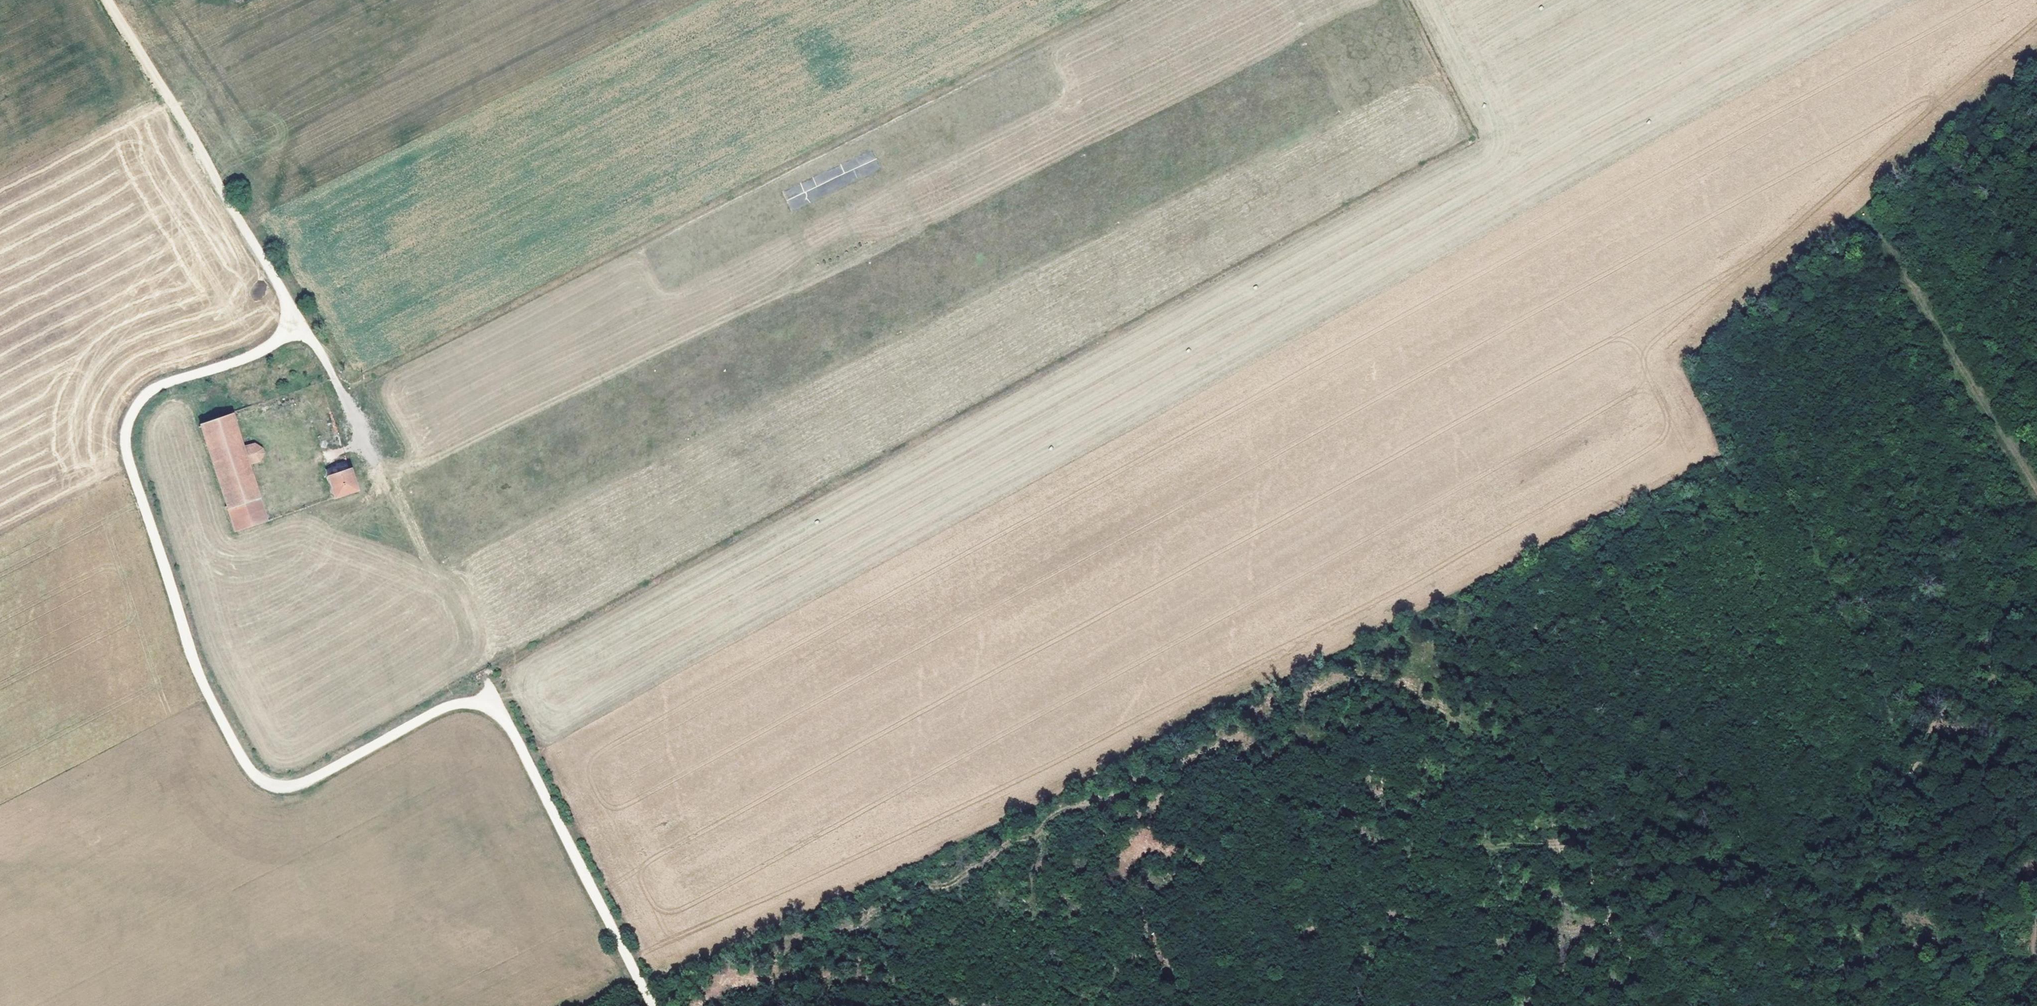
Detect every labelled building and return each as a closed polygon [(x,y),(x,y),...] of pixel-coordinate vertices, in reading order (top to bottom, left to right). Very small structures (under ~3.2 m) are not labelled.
[(781,189),(790,210),(881,170),(872,150),(781,189)] [(280,404),(298,398),(323,476),(319,477),(325,495),(348,487),(314,380),(276,391),(280,404)] [(247,400),(192,416),(224,527),(257,517),(240,462),(251,459),(256,451),(253,443),(246,440),(234,444),(227,420),(251,413),(247,400)]
